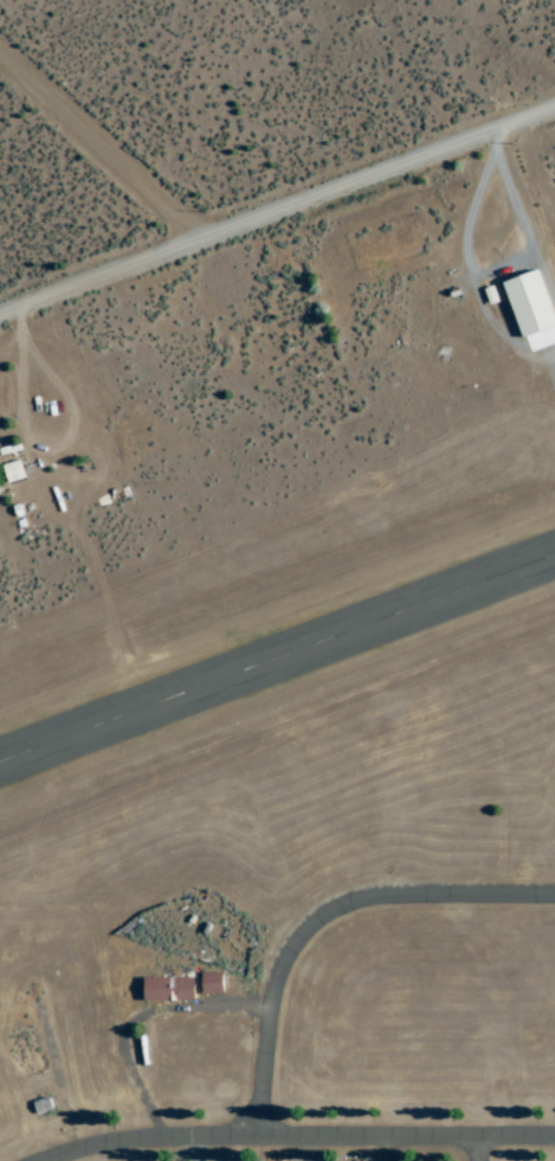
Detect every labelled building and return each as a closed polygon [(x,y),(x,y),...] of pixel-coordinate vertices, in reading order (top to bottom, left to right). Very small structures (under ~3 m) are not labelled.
[(554,344),(554,312),(542,271),(506,282),(527,352),(554,344)] [(25,479),(20,461),(4,465),(8,483),(25,479)] [(203,994),(225,993),(224,971),(202,972),(203,994)] [(196,978),(145,977),(145,1000),(195,1000),(196,978)]
